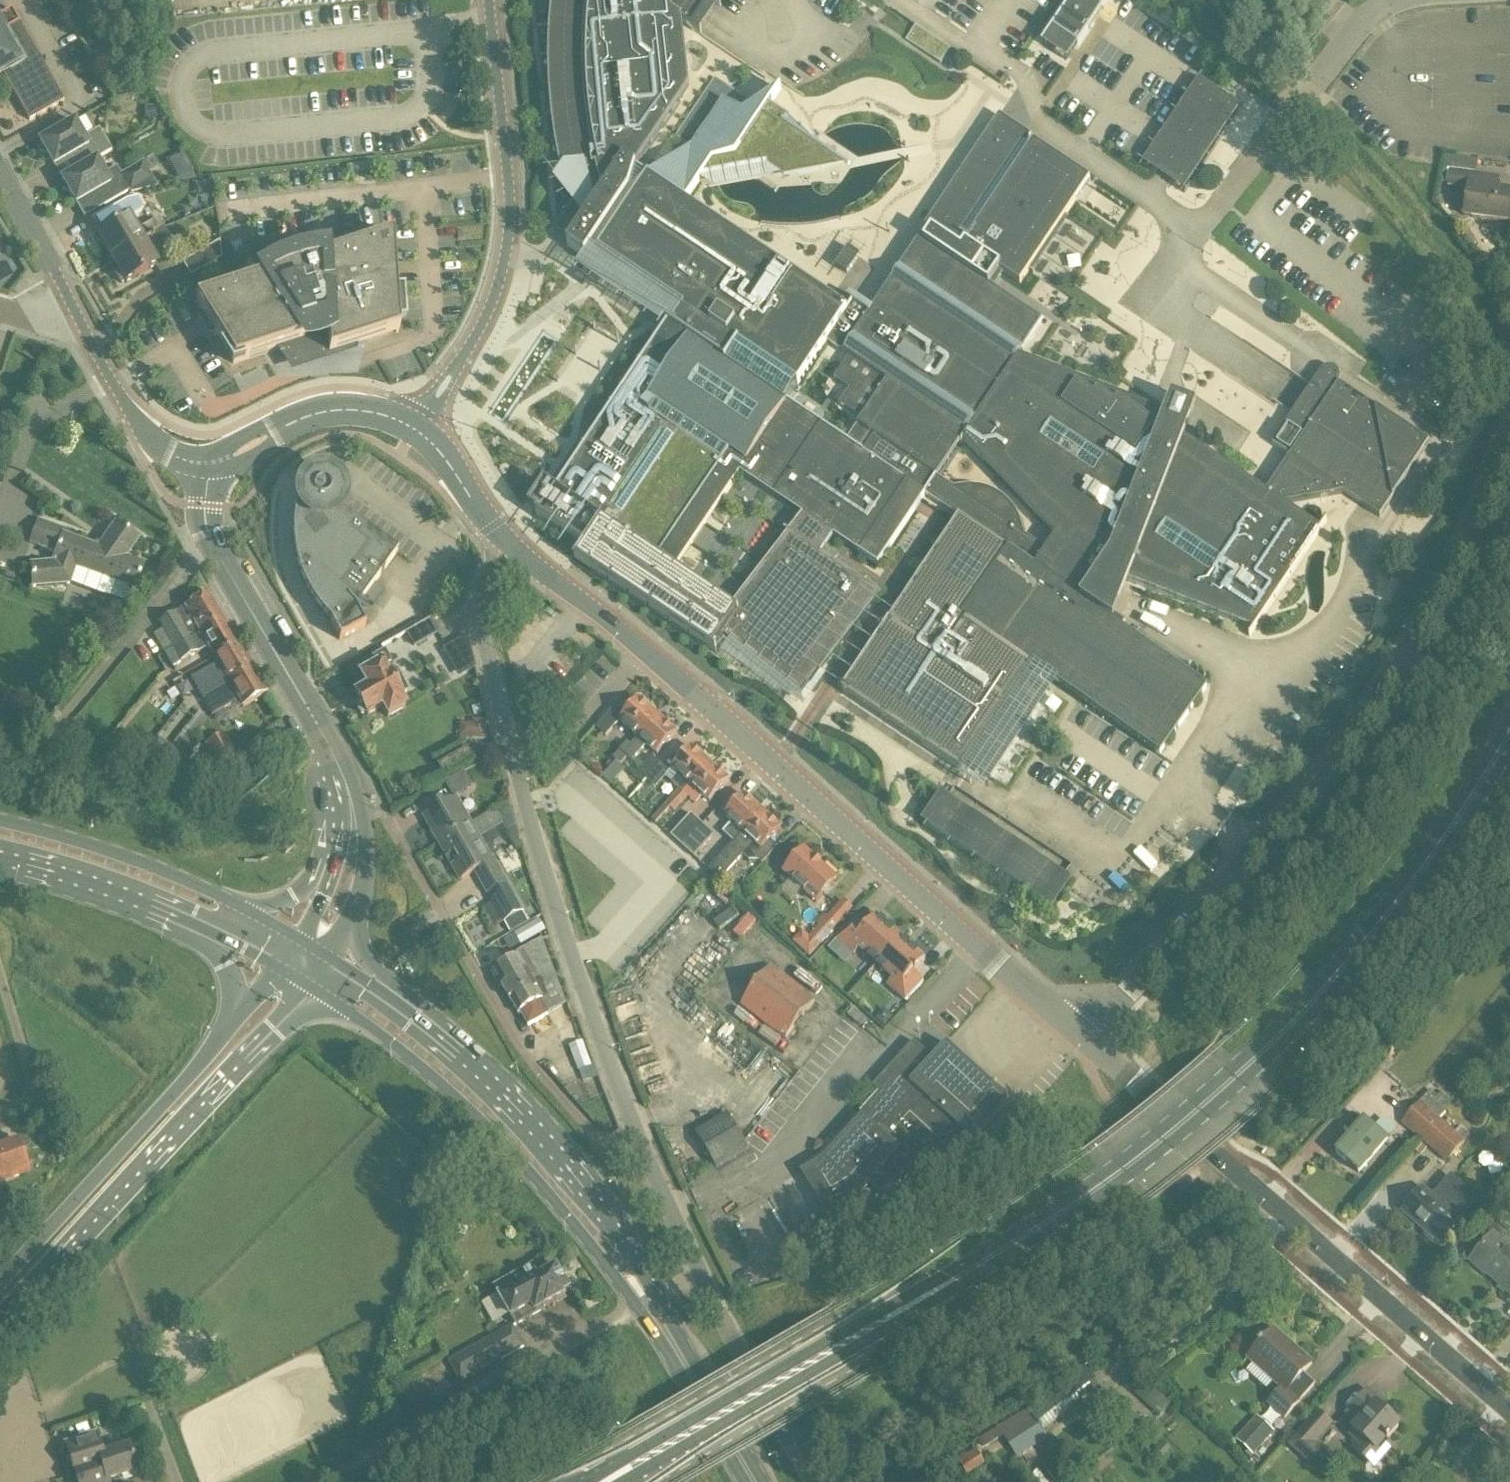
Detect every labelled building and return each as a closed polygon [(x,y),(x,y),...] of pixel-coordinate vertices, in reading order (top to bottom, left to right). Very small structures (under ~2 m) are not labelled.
[(593,284),(595,286),(606,270),(678,318),(674,325),(669,322),(663,331),(540,516),(537,514),(536,516),(556,528),(585,548),(578,559),(576,558),(575,559),(717,654),(729,636),(734,639),(805,687),(816,670),(871,590),(820,555),(833,535),(878,565),(926,495),(960,517),(916,582),(890,622),(842,692),(961,771),(964,773),(968,767),(985,778),(1051,680),(1057,684),(1160,756),(1208,688),(1205,686),(1123,629),(1125,626),(1126,627),(1126,626),(1096,604),(1112,581),(1117,575),(1253,630),(1248,637),(1249,637),(1327,522),(1325,521),(1320,529),(1283,505),(1344,494),(1359,504),(1380,518),(1429,445),(1420,438),(1353,394),(1338,384),(1329,397),(1311,425),(1293,414),(1272,445),(1290,457),(1266,493),(1185,439),(1164,425),(1168,415),(1165,414),(1018,356),(1041,322),(989,287),(999,271),(1020,285),(1090,181),(1033,143),(1029,149),(993,125),(923,229),(930,234),(924,243),(919,240),(872,311),(855,300),(847,311),(844,309),(845,308),(842,307),(686,203),(686,202),(700,180),(714,190),(761,180),(781,176),(785,179),(843,166),(787,126),(791,120),(771,106),(781,89),(742,116),(724,103),(691,149),(649,178),(648,179),(636,171),(690,90),(683,22),(696,31),(712,6),(703,0),(553,0),(551,20),(549,59),(550,97),(554,134),(561,170),(562,175),(585,169),(595,206),(585,221),(573,238),(568,247),(585,258),(586,257),(587,257),(595,262),(593,265),(584,272),(589,280),(593,284)] [(1052,28),(1077,45),(1107,0),(1071,0),(1052,28)] [(45,70),(19,24),(10,11),(0,17),(0,76),(2,74),(29,122),(64,102),(54,85),(45,70)] [(1246,108),(1212,84),(1156,162),(1191,186),(1246,108)] [(207,93),(208,116),(222,116),(221,92),(207,93)] [(75,122),(40,142),(42,146),(40,153),(47,155),(54,167),(69,158),(72,159),(79,171),(97,160),(112,151),(99,129),(84,138),(75,122)] [(74,174),(62,180),(64,184),(62,191),(69,193),(76,205),(97,193),(104,207),(129,192),(130,194),(158,188),(143,162),(121,175),(117,168),(105,174),(97,160),(79,171),(74,174)] [(1447,188),(1467,190),(1464,216),(1509,222),(1509,191),(1497,190),(1486,188),(1487,174),(1476,173),(1450,169),(1448,183),(1447,188)] [(112,260),(164,229),(169,226),(164,217),(159,220),(158,218),(141,228),(141,235),(139,237),(129,219),(140,213),(132,199),(97,219),(104,232),(98,236),(99,238),(95,240),(101,251),(106,249),(112,260)] [(1354,227),(1347,236),(1359,245),(1366,235),(1354,227)] [(164,229),(112,260),(118,271),(114,273),(121,284),(125,282),(126,284),(156,266),(145,246),(147,245),(154,249),(170,240),(164,229)] [(265,280),(195,302),(203,315),(215,335),(233,365),(276,351),(288,347),(296,360),(328,350),(328,356),(357,347),(399,333),(398,324),(404,324),(402,292),(396,292),(394,265),(392,238),(332,258),(324,260),(323,256),(304,259),(286,264),(268,273),(262,276),(265,280)] [(190,277),(222,259),(220,241),(182,263),(190,277)] [(860,255),(848,247),(836,266),(848,274),(860,255)] [(1164,261),(1145,283),(1156,293),(1176,271),(1164,261)] [(293,525),(293,539),(294,553),(297,566),(301,579),(307,591),(314,603),(321,613),(330,622),(339,640),(366,627),(356,609),(376,582),(398,552),(339,510),(341,506),(342,503),(342,499),(342,496),(342,492),(341,489),(339,486),(337,483),(334,481),(331,479),(328,477),(324,476),(321,476),(317,476),(314,477),(310,479),(307,481),(305,483),(303,486),(301,488),(300,491),(300,494),(296,504),(294,515),(293,525)] [(758,528),(771,513),(755,501),(743,516),(758,528)] [(98,549),(64,536),(66,531),(38,522),(30,543),(56,553),(53,560),(55,561),(55,564),(31,566),(33,588),(69,585),(76,568),(135,590),(144,566),(127,559),(139,541),(116,524),(98,549)] [(163,654),(223,620),(208,595),(185,608),(158,623),(162,630),(153,636),(163,654)] [(214,658),(237,644),(223,620),(163,654),(172,668),(208,647),(214,658)] [(414,647),(439,633),(431,620),(406,634),(414,647)] [(450,641),(465,678),(480,672),(465,635),(450,641)] [(201,698),(251,669),(237,644),(214,658),(217,664),(190,679),(201,698)] [(390,681),(382,668),(392,662),(385,649),(356,666),(362,675),(360,676),(368,688),(355,696),(358,700),(355,706),(360,715),(366,715),(367,716),(382,707),(388,717),(406,707),(399,696),(409,690),(400,675),(390,681)] [(251,669),(201,698),(212,717),(239,701),(242,708),(266,694),(251,669)] [(639,738),(658,718),(639,701),(621,721),(639,738)] [(628,757),(632,762),(647,746),(657,755),(676,735),(658,718),(639,738),(632,745),(628,742),(621,750),(628,757)] [(221,774),(238,765),(231,752),(233,750),(224,734),(205,745),(221,774)] [(179,756),(157,738),(138,762),(168,771),(179,756)] [(691,786),(710,765),(691,748),(673,769),(680,775),(673,783),(680,789),(680,790),(683,793),(684,793),(691,785),(691,786)] [(446,779),(476,762),(469,750),(440,767),(446,779)] [(622,764),(628,757),(621,750),(613,758),(616,761),(617,762),(618,761),(622,764)] [(643,783),(661,765),(652,757),(635,775),(643,783)] [(621,765),(622,764),(618,761),(617,762),(616,761),(603,776),(612,785),(626,770),(621,765)] [(710,765),(691,786),(710,802),(728,781),(710,765)] [(466,774),(447,785),(454,798),(455,797),(473,787),(466,774)] [(688,797),(684,793),(683,793),(680,790),(673,797),(681,805),(688,797)] [(1074,879),(947,793),(927,823),(1054,908),(1074,879)] [(744,833),(763,813),(744,796),(725,816),(733,823),(723,833),(734,843),(743,833),(744,833)] [(675,812),(681,805),(673,797),(653,819),(658,824),(672,809),(675,812)] [(440,842),(471,824),(457,799),(426,817),(440,842)] [(743,833),(734,843),(709,871),(721,882),(744,856),(750,862),(759,862),(762,865),(777,848),(770,842),(781,830),(763,813),(744,833),(743,833)] [(671,836),(683,847),(703,825),(692,814),(671,836)] [(471,824),(440,842),(462,880),(475,873),(488,895),(509,883),(495,858),(491,860),(471,824)] [(715,835),(703,825),(683,847),(695,858),(715,835)] [(816,903),(837,880),(805,851),(784,873),(816,903)] [(728,925),(740,903),(720,891),(707,913),(728,925)] [(810,958),(838,926),(824,913),(816,923),(819,926),(809,937),(802,931),(792,942),(810,958)] [(754,943),(766,921),(753,915),(742,936),(754,943)] [(877,964),(901,938),(877,916),(867,927),(856,918),(836,940),(854,956),(860,949),(877,964)] [(535,921),(515,933),(522,945),(542,933),(535,921)] [(901,938),(877,964),(893,979),(887,985),(905,1002),(924,981),(914,972),(925,960),(901,938)] [(520,1014),(521,1013),(529,1027),(567,1004),(543,939),(517,953),(519,957),(496,971),(492,974),(499,987),(504,984),(505,986),(504,986),(520,1014)] [(785,1041),(816,1001),(771,966),(740,1006),(785,1041)] [(997,1011),(984,1026),(991,1032),(1004,1017),(997,1011)] [(577,1047),(585,1073),(601,1069),(593,1042),(577,1047)] [(882,1095),(824,1159),(801,1171),(826,1213),(861,1193),(870,1183),(881,1193),(938,1162),(972,1143),(1010,1102),(947,1044),(933,1059),(915,1043),(874,1088),(882,1095)] [(1424,1143),(1451,1113),(1445,1108),(1448,1104),(1441,1098),(1438,1102),(1428,1094),(1402,1123),(1424,1143)] [(1451,1113),(1424,1143),(1447,1163),(1466,1142),(1464,1140),(1471,1132),(1451,1113)] [(717,1170),(750,1151),(728,1114),(695,1134),(717,1170)] [(1359,1173),(1388,1140),(1365,1120),(1336,1153),(1359,1173)] [(18,1142),(0,1149),(0,1182),(28,1172),(18,1142)] [(1441,1244),(1459,1222),(1422,1190),(1403,1212),(1441,1244)] [(1494,1235),(1472,1260),(1509,1293),(1509,1249),(1494,1235)] [(540,1279),(533,1267),(496,1287),(516,1324),(564,1297),(563,1294),(569,1291),(558,1269),(540,1279)] [(461,1383),(525,1347),(513,1326),(449,1362),(461,1383)] [(1294,1353),(1272,1333),(1249,1358),(1281,1388),(1266,1404),(1284,1420),(1300,1403),(1287,1392),(1312,1364),(1297,1350),(1294,1353)] [(1375,1470),(1395,1447),(1387,1439),(1399,1426),(1376,1406),(1380,1402),(1368,1391),(1348,1414),(1359,1424),(1348,1436),(1356,1443),(1351,1448),(1375,1470)] [(1309,1464),(1323,1449),(1317,1443),(1334,1424),(1318,1409),(1287,1445),(1309,1464)] [(1245,1435),(1252,1444),(1275,1425),(1268,1416),(1245,1435)] [(1278,1426),(1251,1445),(1260,1457),(1287,1438),(1278,1426)] [(102,1455),(95,1434),(66,1444),(78,1481),(84,1481),(104,1476),(98,1456),(102,1455)] [(84,1481),(108,1481),(136,1473),(128,1447),(102,1455),(98,1456),(104,1476),(84,1481)] [(976,1478),(994,1468),(989,1458),(971,1468),(976,1478)]
